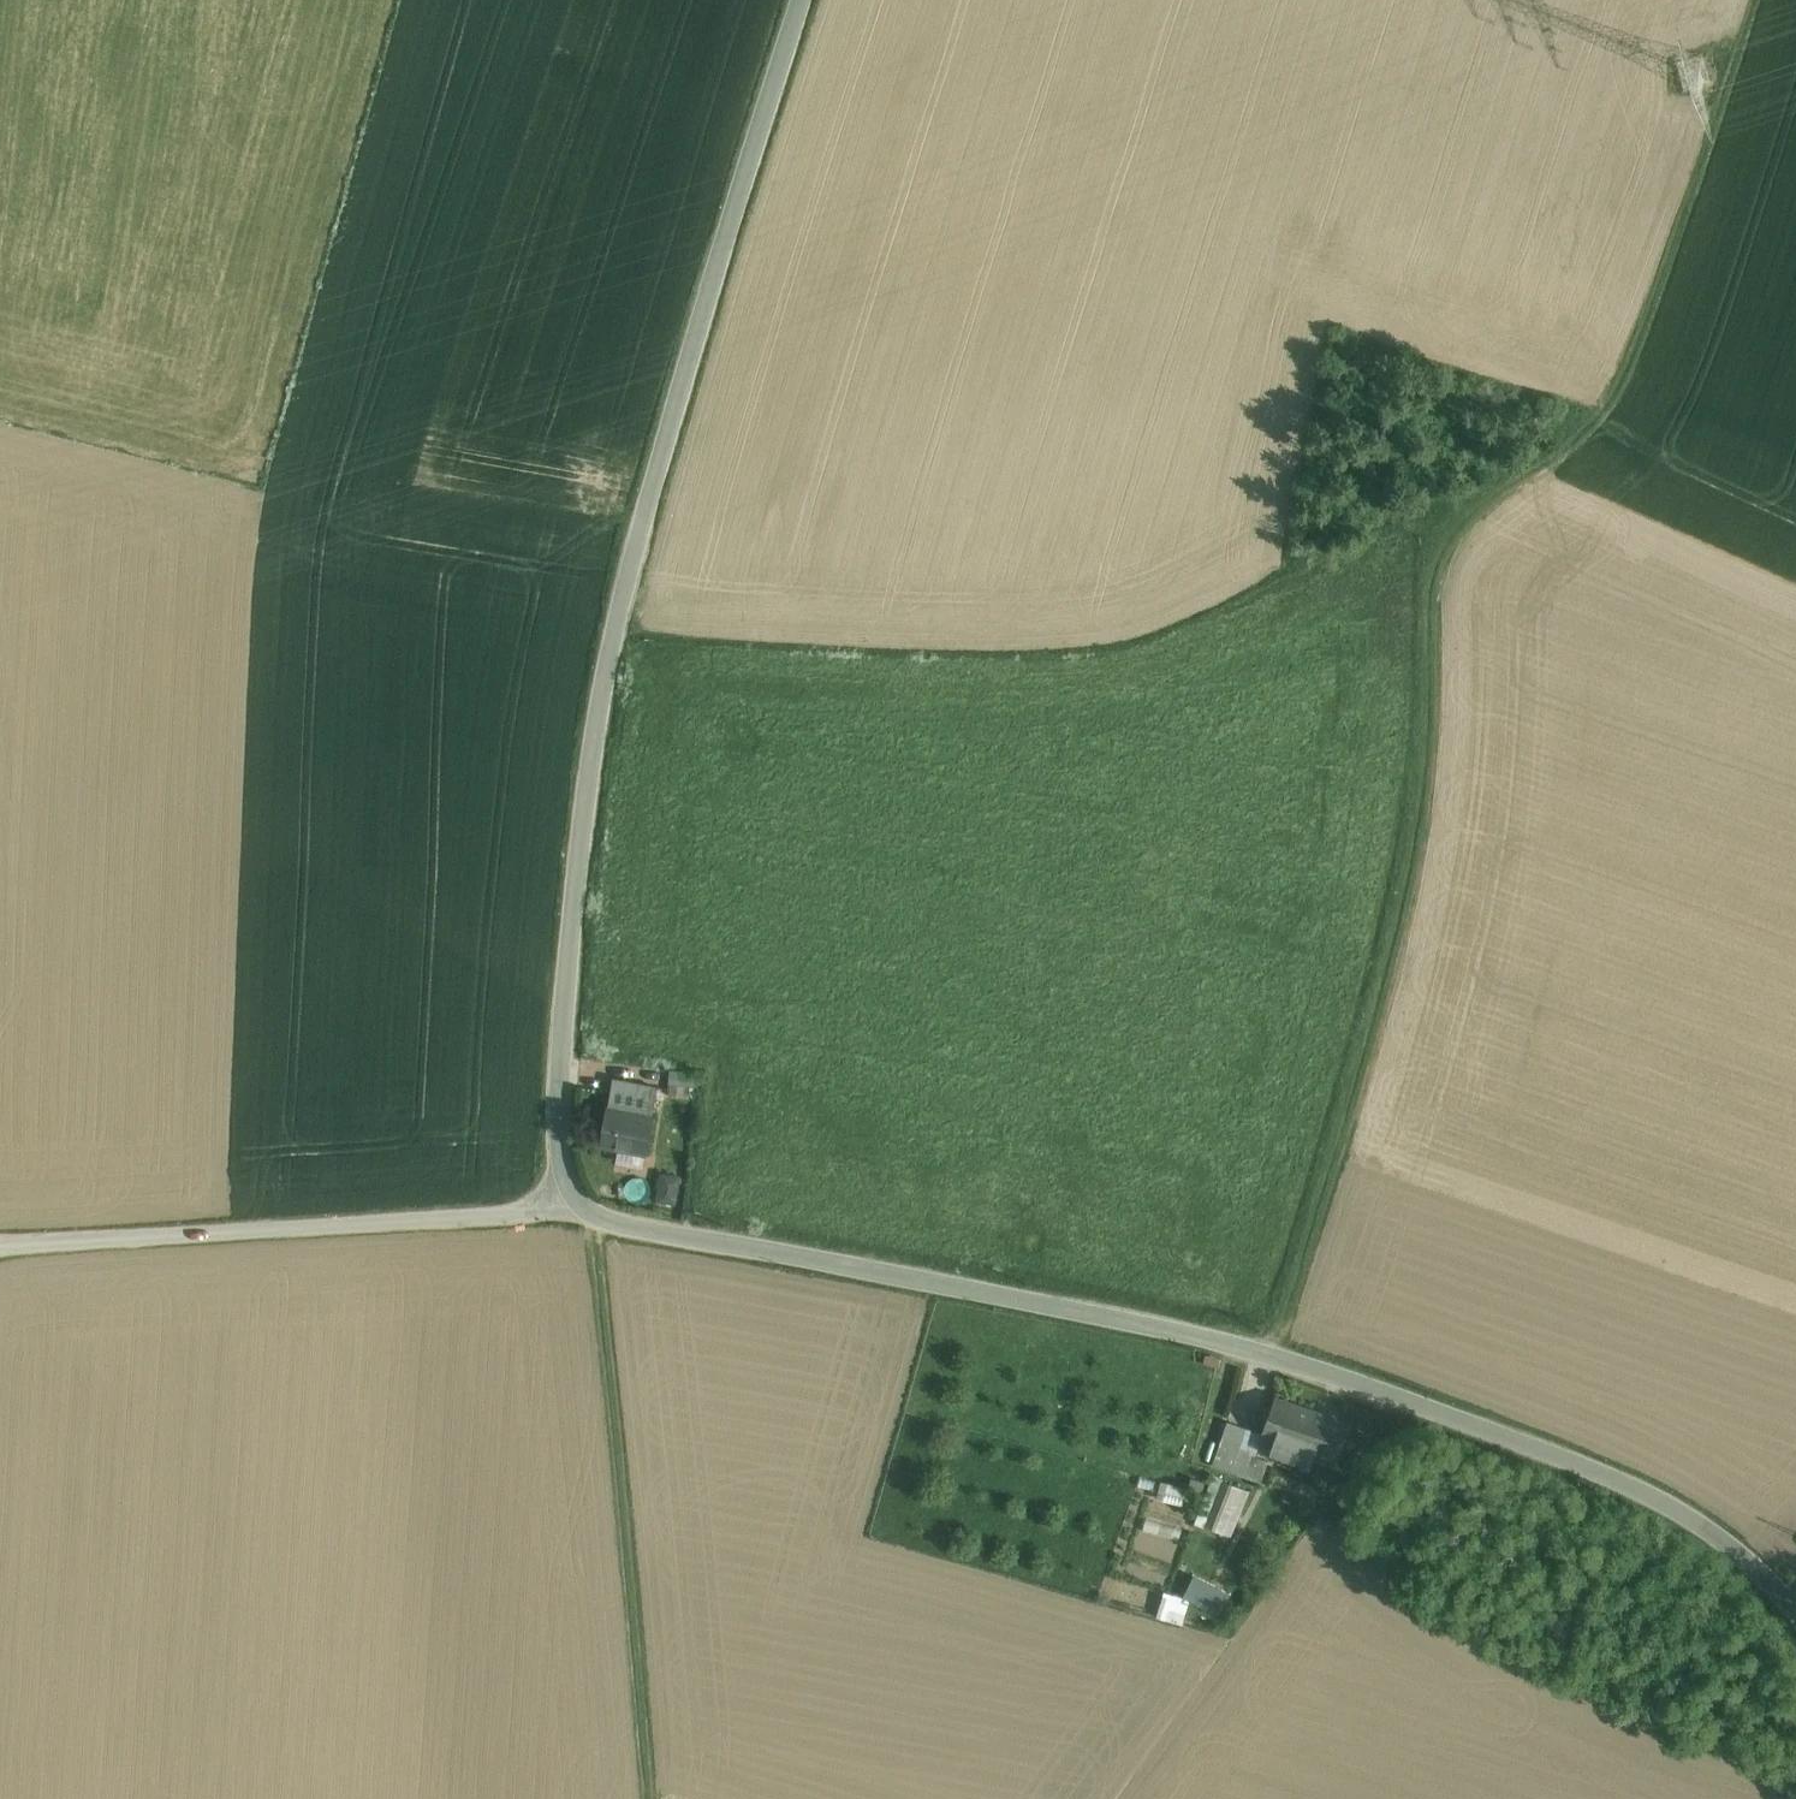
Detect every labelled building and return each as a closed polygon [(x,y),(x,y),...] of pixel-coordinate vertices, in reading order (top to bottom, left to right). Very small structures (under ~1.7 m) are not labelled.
[(613,1080),(600,1145),(647,1154),(659,1088),(613,1080)] [(661,1170),(657,1201),(681,1204),(685,1174),(661,1170)] [(1347,1423),(1276,1398),(1263,1434),(1279,1440),(1299,1447),(1334,1459),(1347,1423)] [(1248,1430),(1229,1423),(1221,1446),(1240,1453),(1243,1444),(1248,1430)] [(1299,1447),(1279,1440),(1276,1449),(1296,1456),(1299,1447)] [(1243,1444),(1240,1453),(1221,1446),(1212,1473),(1249,1486),(1261,1450),(1243,1444)] [(1163,1481),(1159,1498),(1186,1503),(1189,1486),(1163,1481)] [(1144,1529),(1142,1541),(1177,1549),(1180,1537),(1144,1529)] [(1226,1611),(1231,1585),(1193,1576),(1188,1595),(1166,1590),(1160,1616),(1186,1622),(1190,1603),(1226,1611)]
